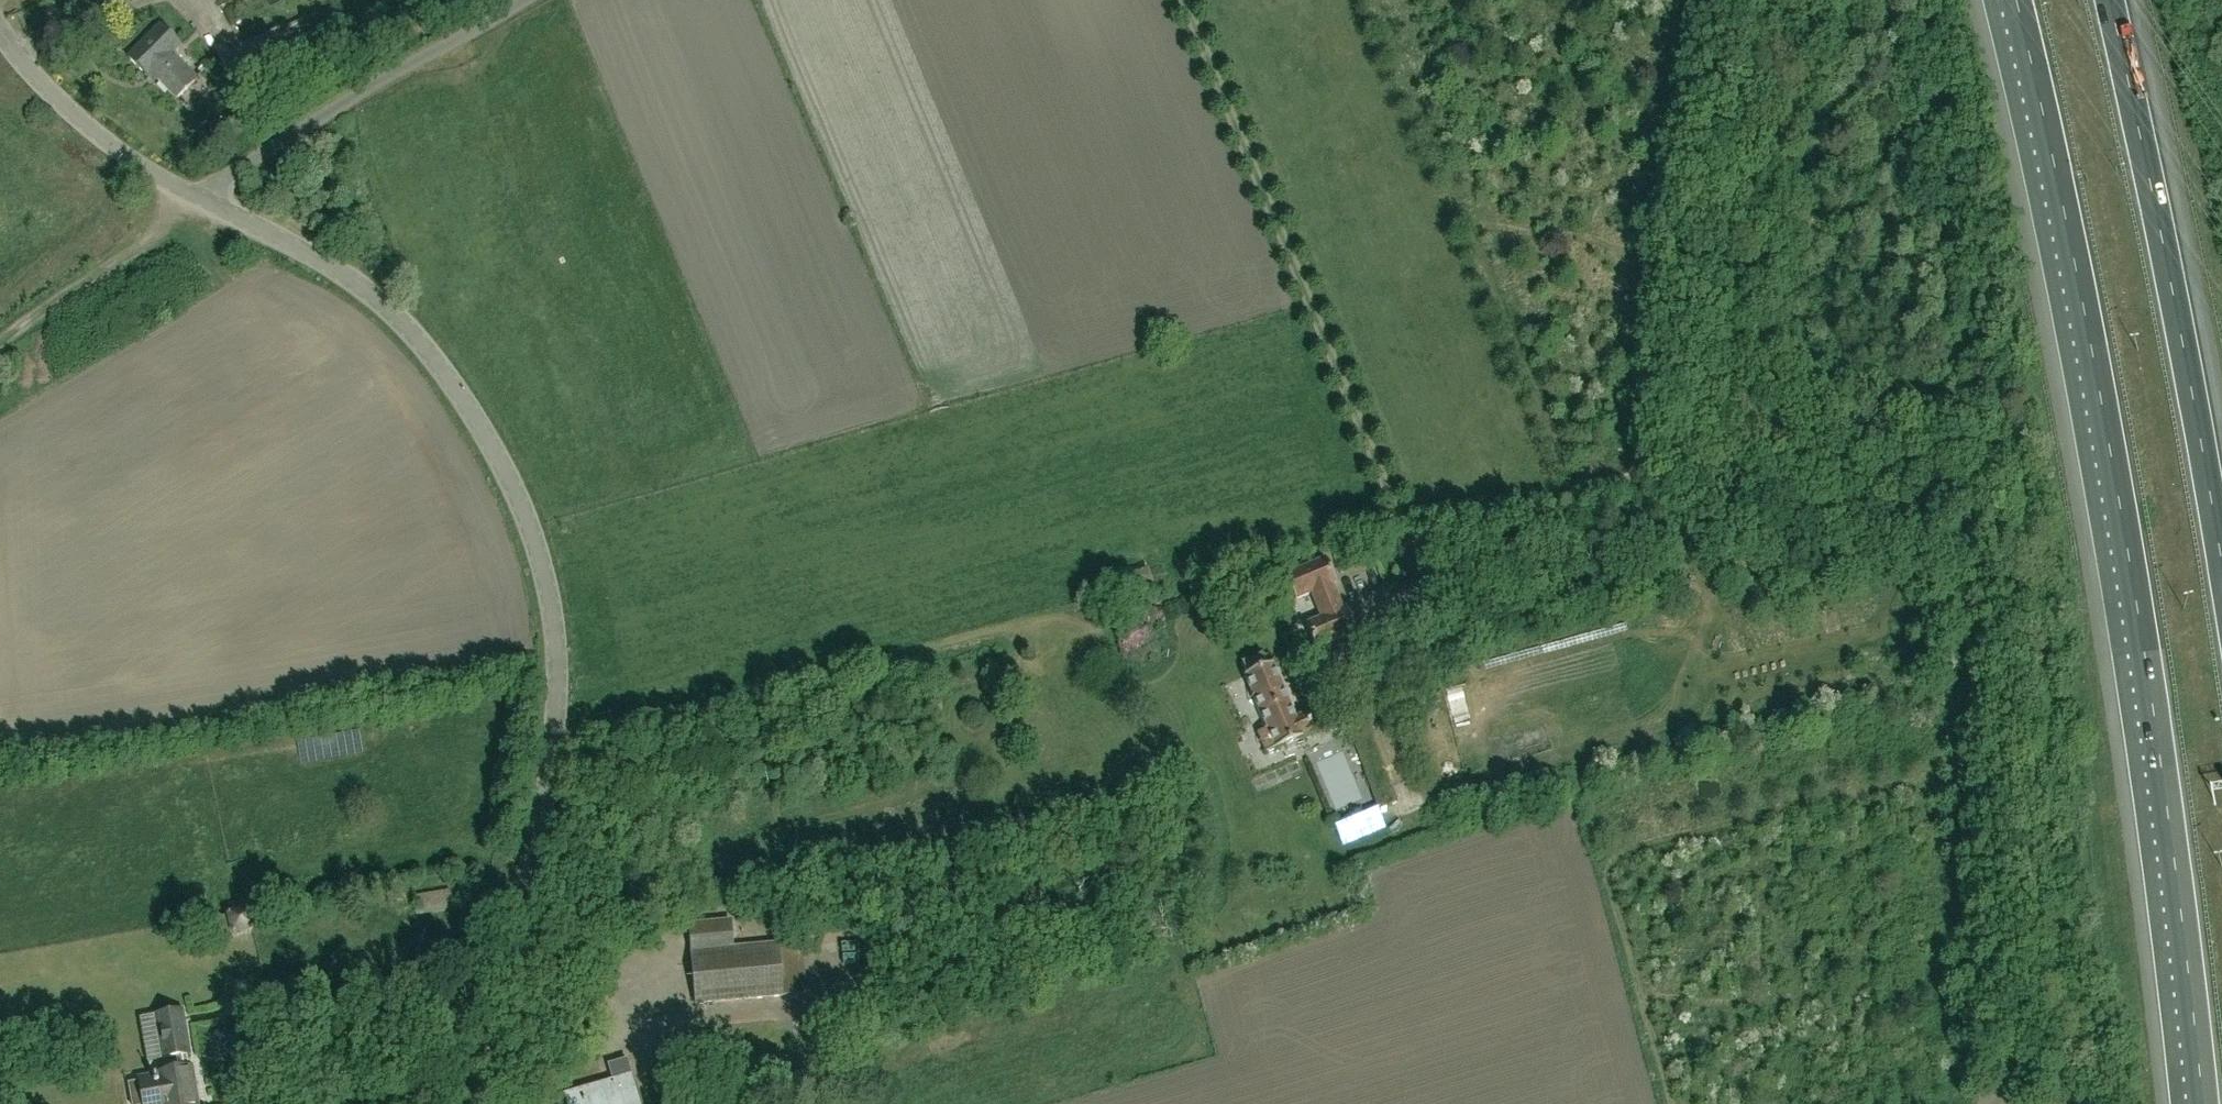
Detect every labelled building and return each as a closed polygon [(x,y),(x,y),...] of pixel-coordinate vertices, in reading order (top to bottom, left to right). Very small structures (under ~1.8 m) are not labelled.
[(160,25),(127,57),(153,83),(157,80),(176,99),(197,79),(172,54),(180,46),(160,25)] [(240,76),(288,54),(276,29),(228,51),(240,76)] [(1325,559),(1285,576),(1296,601),(1311,594),(1321,617),(1305,624),(1316,649),(1354,633),(1344,609),(1343,609),(1332,585),(1336,583),(1325,559)] [(1248,677),(1266,669),(1261,656),(1242,663),(1248,677)] [(1273,667),(1266,669),(1248,677),(1245,678),(1267,731),(1258,734),(1265,753),(1313,734),(1305,713),(1294,718),(1273,667)] [(1346,719),(1378,811),(1397,805),(1391,788),(1408,781),(1380,704),(1346,719)] [(415,918),(457,910),(453,891),(411,899),(415,918)] [(229,915),(234,933),(235,936),(253,931),(256,931),(251,910),(251,908),(248,909),(229,914),(229,915)] [(687,924),(690,951),(695,1005),(783,997),(807,994),(803,942),(779,945),(779,942),(733,947),(731,919),(687,924)] [(192,1067),(189,1067),(187,1056),(190,1055),(184,1012),(160,1015),(166,1059),(177,1057),(179,1069),(155,1073),(155,1075),(138,1078),(139,1081),(127,1083),(131,1103),(198,1103),(192,1067)] [(565,1095),(568,1103),(640,1103),(630,1071),(626,1059),(608,1065),(613,1081),(565,1095)]
